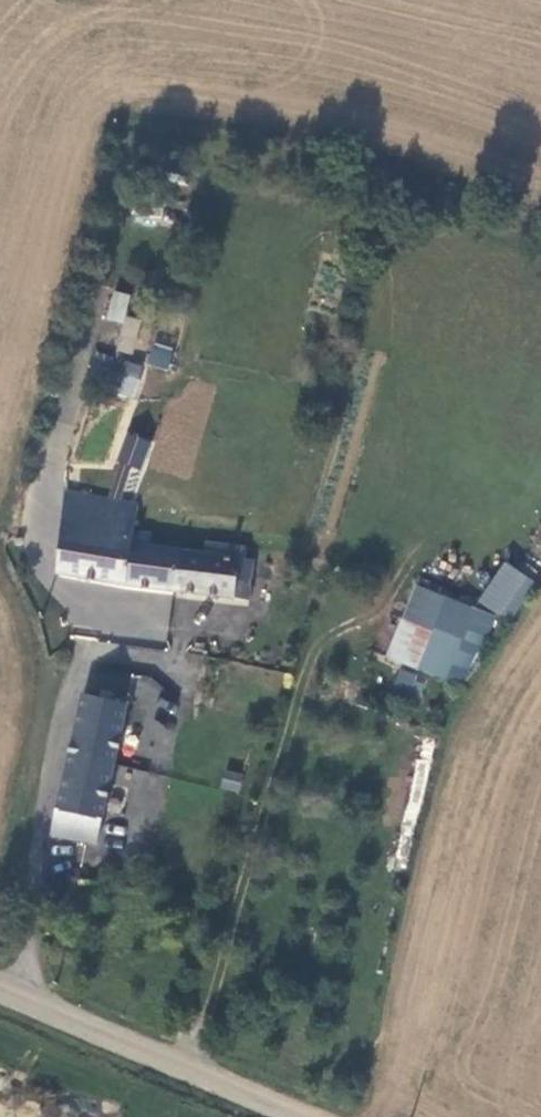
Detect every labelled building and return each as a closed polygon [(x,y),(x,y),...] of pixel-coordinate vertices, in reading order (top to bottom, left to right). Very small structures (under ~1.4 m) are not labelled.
[(124,323),(129,294),(111,291),(106,320),(124,323)] [(141,323),(129,320),(120,353),(133,355),(141,323)] [(168,366),(171,348),(150,346),(147,364),(168,366)] [(115,372),(96,368),(91,387),(134,397),(141,365),(117,360),(115,372)] [(177,596),(183,554),(155,549),(156,538),(137,535),(141,507),(71,497),(60,579),(107,585),(177,596)] [(208,557),(183,554),(177,596),(252,608),(259,564),(249,563),(250,552),(210,546),(208,557)] [(440,595),(412,585),(386,658),(413,668),(428,629),(440,595)] [(457,640),(428,629),(413,668),(443,678),(457,640)] [(280,640),(267,638),(264,654),(277,657),(280,640)] [(395,670),(385,698),(400,703),(410,676),(395,670)] [(102,855),(107,828),(131,711),(84,702),(71,772),(57,846),(102,855)] [(238,792),(242,776),(222,772),(219,788),(238,792)]
